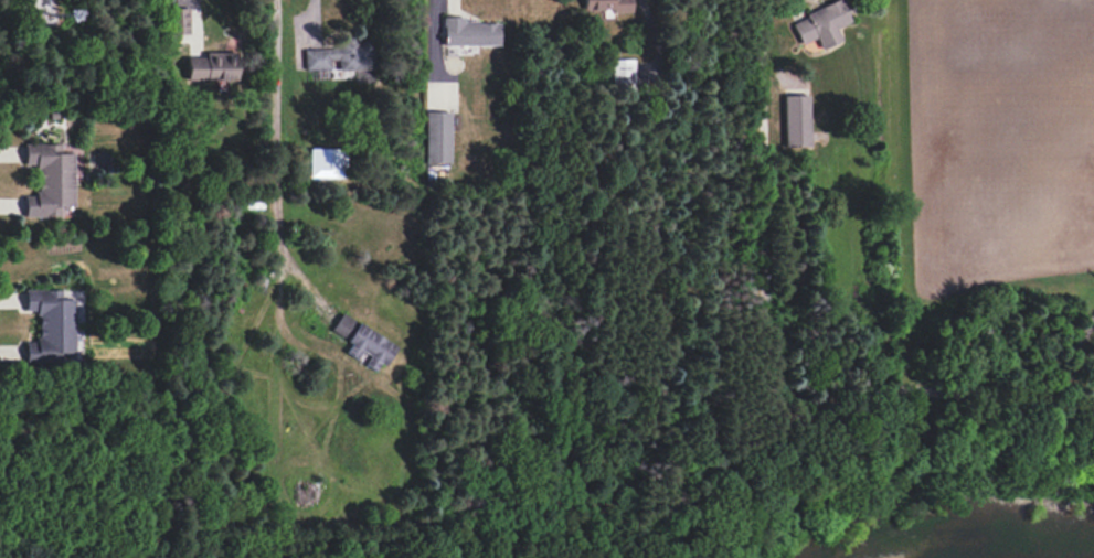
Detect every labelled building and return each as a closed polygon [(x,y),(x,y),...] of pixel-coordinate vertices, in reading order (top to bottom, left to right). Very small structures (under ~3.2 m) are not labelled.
[(583,11),(631,12),(631,0),(583,0),(583,11)] [(800,45),(817,38),(821,49),(841,40),(836,27),(850,21),(841,0),(840,0),(790,21),(800,45)] [(188,8),(169,9),(170,34),(189,33),(188,8)] [(498,22),(463,23),(463,16),(442,17),(443,46),(499,45),(498,22)] [(303,50),(304,70),(330,69),(330,60),(338,60),(338,71),(373,70),(372,38),(339,40),(339,48),(303,50)] [(235,80),(236,52),(204,52),(204,57),(186,57),(186,79),(235,80)] [(611,60),(612,88),(633,87),(633,59),(611,60)] [(809,95),(783,96),(784,147),(810,146),(809,95)] [(450,112),(424,112),(425,163),(450,163),(450,112)] [(24,216),(60,217),(60,206),(73,206),(74,153),(60,153),(60,144),(23,144),(23,164),(37,164),(36,196),(24,196),(24,216)] [(308,177),(345,178),(345,148),(309,148),(308,177)] [(74,299),(61,299),(61,290),(24,289),(24,310),(37,310),(37,342),(25,342),(25,361),(74,361),(74,299)] [(396,346),(340,313),(330,331),(350,342),(344,352),(355,359),(360,351),(368,356),(362,364),(373,371),(378,362),(384,366),(396,346)]
